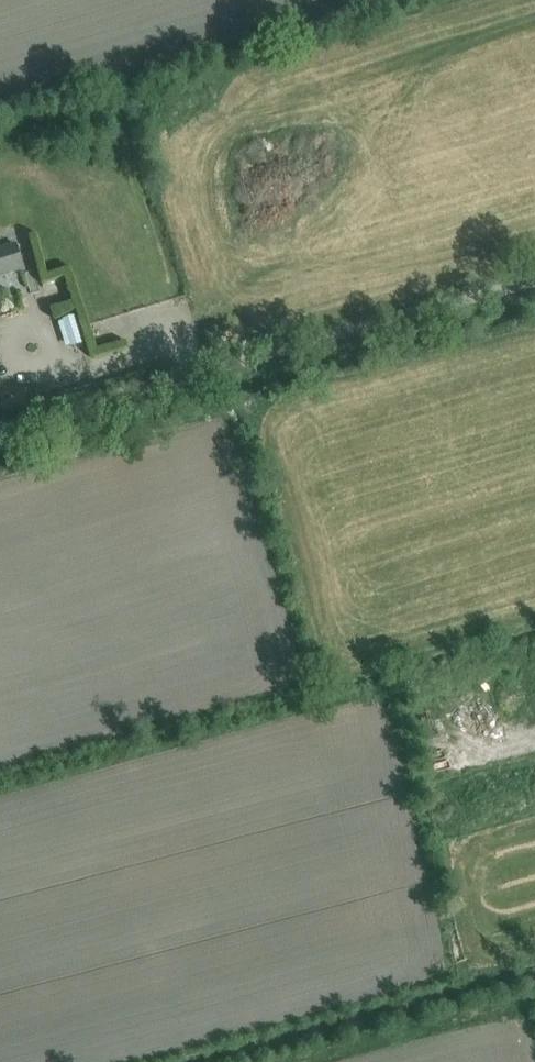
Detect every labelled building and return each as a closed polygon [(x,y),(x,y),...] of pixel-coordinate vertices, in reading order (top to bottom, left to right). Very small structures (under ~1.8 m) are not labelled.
[(21,269),(13,244),(0,248),(0,275),(21,269)]
